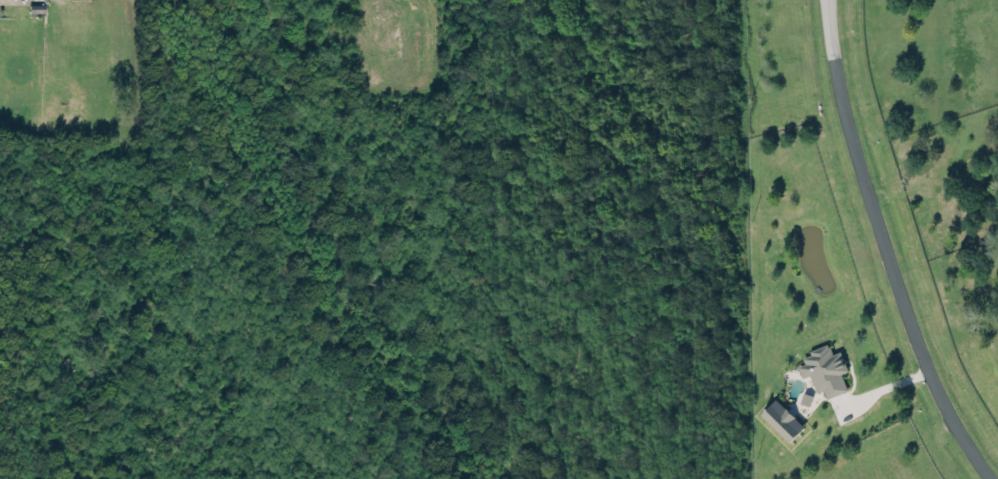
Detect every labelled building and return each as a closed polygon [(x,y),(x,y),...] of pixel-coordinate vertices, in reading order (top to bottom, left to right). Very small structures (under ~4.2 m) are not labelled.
[(823,387),(816,390),(809,372),(802,374),(797,363),(804,360),(802,354),(810,351),(809,347),(826,340),(828,343),(829,343),(832,350),(840,347),(848,367),(840,370),(847,387),(826,396),(823,387)] [(760,413),(789,441),(805,425),(775,397),(760,413)]
